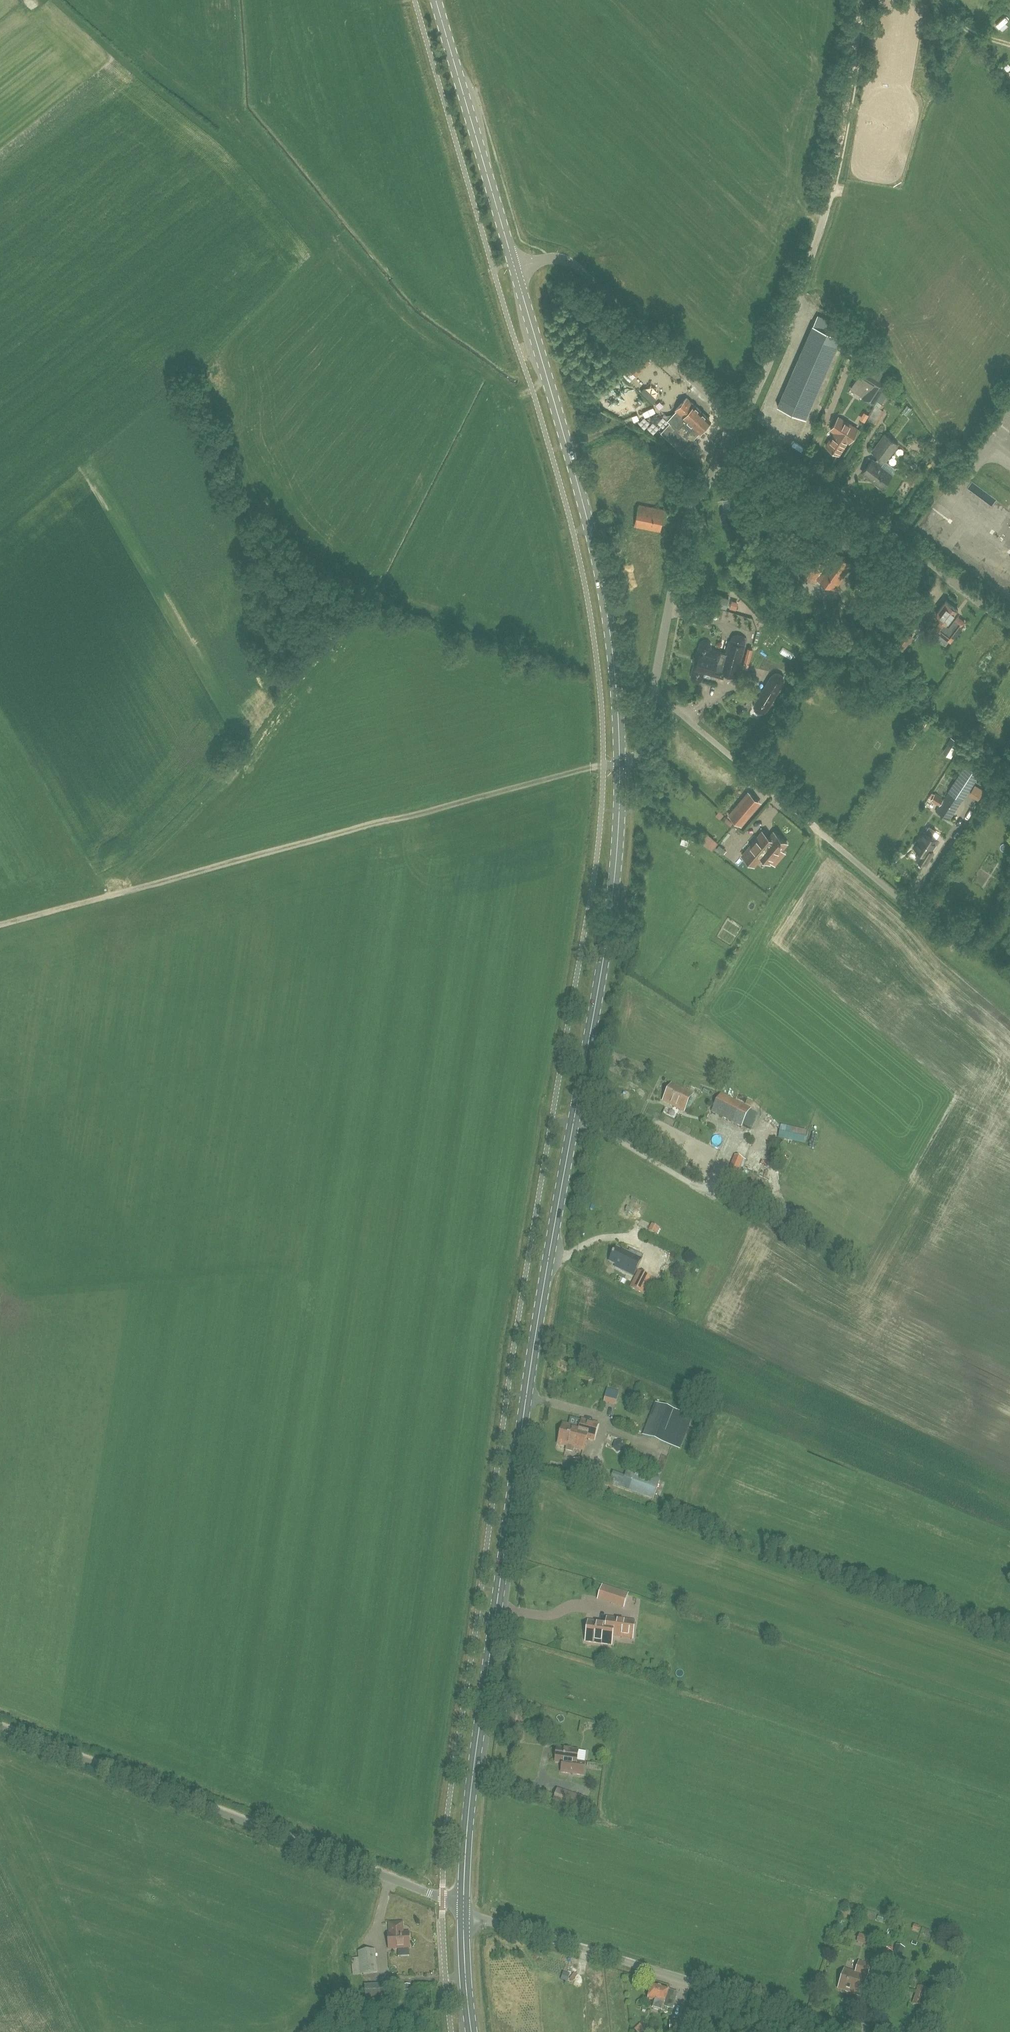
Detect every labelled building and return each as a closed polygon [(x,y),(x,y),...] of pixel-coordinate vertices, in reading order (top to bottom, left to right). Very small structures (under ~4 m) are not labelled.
[(876,266),(872,274),(880,278),(884,270),(876,266)] [(812,403),(845,328),(817,316),(784,391),(777,406),(805,419),(812,403)] [(637,377),(651,362),(641,353),(627,367),(637,377)] [(888,381),(880,377),(884,370),(868,360),(864,366),(857,376),(858,377),(850,389),(863,397),(873,403),(888,381)] [(675,424),(673,426),(669,423),(661,432),(667,438),(682,452),(699,433),(710,422),(710,419),(687,398),(675,410),(682,416),(683,417),(688,422),(685,425),(684,423),(680,427),(678,424),(677,425),(675,424)] [(885,424),(891,412),(884,409),(878,421),(885,424)] [(831,430),(835,432),(826,446),(839,454),(847,442),(849,443),(857,429),(838,417),(831,430)] [(898,433),(909,426),(904,420),(894,426),(898,433)] [(885,461),(898,444),(885,434),(872,452),(879,457),(875,462),(872,459),(862,472),(875,482),(875,483),(882,488),(892,475),(881,466),(885,461)] [(996,534),(1009,515),(1009,512),(997,502),(990,511),(985,510),(973,516),(969,541),(968,541),(967,548),(960,547),(959,551),(967,552),(966,559),(962,558),(963,552),(955,555),(997,587),(1009,596),(1009,595),(1009,549),(1007,546),(1007,542),(996,534)] [(660,531),(664,510),(639,504),(634,526),(660,531)] [(834,590),(852,564),(835,551),(830,558),(813,546),(796,570),(813,582),(817,578),(834,590)] [(726,607),(729,598),(716,595),(714,604),(726,607)] [(966,622),(956,614),(958,611),(946,602),(936,615),(941,618),(937,623),(939,625),(935,630),(942,635),(941,636),(950,643),(966,622)] [(932,618),(934,608),(922,606),(920,616),(932,618)] [(903,651),(914,636),(904,628),(892,643),(903,651)] [(721,671),(721,672),(736,677),(744,647),(745,643),(745,639),(741,636),(737,635),(733,635),(731,639),(730,643),(729,642),(725,657),(720,656),(721,652),(710,649),(710,645),(708,642),(705,642),(701,643),(699,646),(696,658),(698,659),(697,663),(695,662),(691,675),(691,678),(694,681),(697,682),(700,681),(702,678),(704,670),(713,672),(714,669),(721,671)] [(767,710),(783,684),(784,679),(782,675),(779,672),(774,673),(770,675),(754,702),(753,707),(755,711),(759,714),(764,713),(767,710)] [(930,800),(940,806),(936,811),(950,820),(981,771),(968,762),(944,799),(935,793),(930,800)] [(741,827),(761,803),(749,792),(729,816),(741,827)] [(772,817),(775,809),(766,805),(763,813),(772,817)] [(930,851),(937,840),(932,836),(936,830),(929,826),(925,832),(924,831),(915,847),(922,852),(917,860),(926,865),(934,853),(930,851)] [(762,831),(757,837),(742,855),(754,866),(762,857),(770,863),(772,861),(771,860),(780,850),(781,851),(787,843),(773,832),(769,837),(762,831)] [(701,842),(707,846),(715,837),(709,833),(701,842)] [(683,839),(681,846),(689,848),(691,841),(683,839)] [(712,851),(718,855),(725,846),(719,841),(712,851)] [(685,1112),(693,1096),(672,1085),(663,1101),(685,1112)] [(742,1127),(751,1109),(721,1094),(712,1112),(742,1127)] [(804,1144),(807,1132),(782,1126),(779,1138),(804,1144)] [(749,1174),(750,1173),(741,1168),(744,1159),(735,1155),(727,1175),(736,1179),(744,1182),(734,1199),(759,1213),(759,1212),(777,1223),(782,1214),(764,1204),(773,1187),(749,1174)] [(627,1273),(636,1255),(629,1252),(628,1254),(616,1248),(609,1262),(616,1265),(615,1267),(627,1273)] [(629,1280),(633,1283),(631,1288),(643,1294),(651,1278),(639,1272),(636,1278),(631,1275),(629,1280)] [(686,1415),(680,1413),(656,1403),(644,1435),(668,1445),(670,1439),(677,1442),(680,1436),(678,1435),(686,1415)] [(558,1444),(567,1446),(566,1450),(573,1452),(574,1448),(583,1450),(588,1431),(563,1424),(558,1444)] [(614,1440),(614,1451),(626,1451),(626,1440),(614,1440)] [(660,1479),(627,1467),(624,1476),(613,1471),(609,1483),(585,1475),(582,1487),(607,1495),(610,1484),(653,1499),(660,1479)] [(624,1605),(628,1594),(602,1585),(598,1597),(624,1605)] [(611,1645),(612,1636),(632,1638),(634,1622),(607,1618),(607,1624),(589,1621),(586,1641),(611,1645)] [(557,1750),(556,1751),(555,1755),(556,1756),(555,1763),(563,1764),(561,1772),(583,1775),(585,1763),(577,1762),(578,1751),(572,1750),(572,1748),(563,1747),(563,1749),(557,1748),(557,1750)] [(583,1801),(582,1801),(583,1797),(575,1795),(562,1791),(557,1789),(553,1800),(552,1802),(571,1808),(579,1811),(583,1801)] [(403,1924),(390,1924),(391,1934),(389,1935),(389,1949),(410,1949),(410,1934),(403,1934),(403,1924)] [(888,1967),(893,1953),(880,1948),(876,1962),(888,1967)] [(353,1975),(377,1973),(375,1950),(359,1951),(359,1958),(352,1959),(353,1975)] [(861,1996),(871,1965),(859,1961),(855,1973),(844,1969),(838,1989),(861,1996)] [(367,1996),(385,1995),(384,1985),(366,1986),(367,1996)] [(673,2009),(677,1993),(668,1990),(669,1990),(661,1988),(661,1989),(652,1986),(648,2000),(655,2002),(652,2009),(663,2012),(664,2007),(673,2009)] [(930,1991),(919,1987),(913,2004),(924,2008),(930,1991)] [(691,2021),(670,2021),(670,2031),(691,2031),(691,2021)] [(648,2029),(643,2023),(637,2029),(639,2031),(645,2031),(648,2029)]
